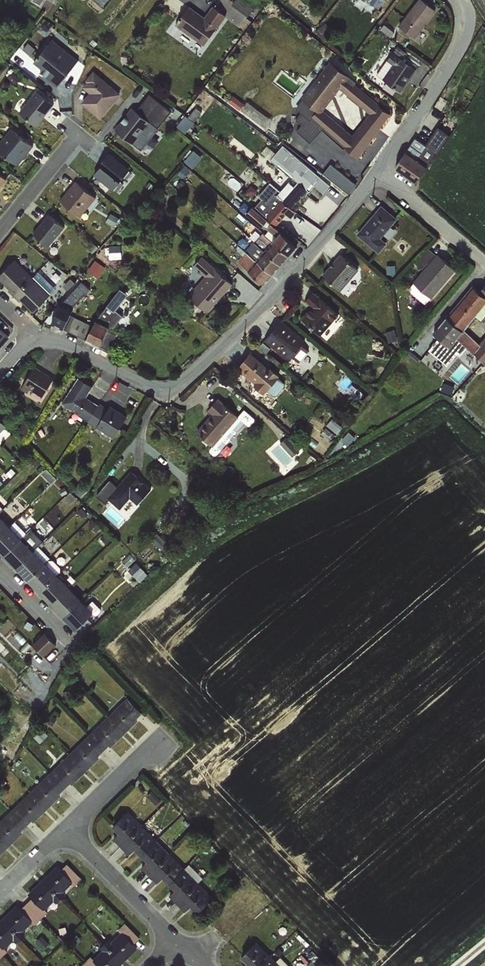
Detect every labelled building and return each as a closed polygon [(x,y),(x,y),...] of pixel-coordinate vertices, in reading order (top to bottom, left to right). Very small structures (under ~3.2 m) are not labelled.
[(256,6),(246,0),(236,0),(234,4),(250,15),(256,6)] [(417,37),(440,8),(430,0),(419,0),(401,23),(417,37)] [(191,4),(178,24),(208,45),(230,13),(216,4),(208,16),(191,4)] [(41,73),(56,85),(77,60),(52,40),(34,61),(44,69),(41,73)] [(395,48),(380,76),(407,89),(421,62),(395,48)] [(333,58),(298,108),(303,111),(298,118),(304,123),(298,131),(314,142),(322,130),(362,157),(395,109),(350,79),(354,72),(333,58)] [(117,95),(92,73),(82,84),(90,91),(83,100),(101,115),(117,95)] [(35,89),(18,109),(38,127),(55,106),(35,89)] [(154,125),(162,114),(145,100),(135,111),(131,108),(114,129),(133,144),(140,136),(146,141),(156,127),(154,125)] [(180,127),(191,131),(196,118),(185,114),(180,127)] [(441,150),(452,132),(440,125),(429,143),(441,150)] [(0,142),(0,152),(17,165),(32,146),(10,129),(0,142)] [(423,157),(429,143),(417,137),(402,169),(412,174),(410,177),(424,183),(433,162),(423,157)] [(241,259),(268,283),(303,243),(282,225),(296,209),(294,207),(315,182),(326,191),(333,183),(323,175),(325,173),(287,140),(271,158),(293,177),(282,190),(272,181),(260,194),(263,197),(250,212),(279,237),(266,252),(255,243),(241,259)] [(187,159),(194,166),(203,156),(196,150),(187,159)] [(109,154),(93,175),(112,190),(129,169),(109,154)] [(326,170),(349,192),(358,182),(334,160),(326,170)] [(8,177),(0,169),(0,187),(8,177)] [(72,176),(56,195),(79,214),(95,195),(72,176)] [(383,236),(401,217),(385,203),(359,232),(381,252),(390,242),(383,236)] [(28,228),(48,245),(65,225),(45,208),(28,228)] [(438,250),(415,282),(436,297),(459,266),(438,250)] [(362,265),(342,252),(327,275),(347,288),(362,265)] [(208,275),(193,291),(211,308),(236,282),(206,253),(196,264),(208,275)] [(33,277),(13,258),(0,272),(0,285),(13,297),(33,277)] [(33,277),(13,297),(32,315),(52,295),(33,277)] [(79,311),(73,305),(91,287),(85,281),(53,316),(65,327),(79,311)] [(431,348),(451,365),(468,345),(484,359),(484,288),(484,289),(478,283),(437,332),(442,335),(431,348)] [(416,284),(411,290),(428,302),(432,296),(416,284)] [(121,290),(90,336),(108,348),(120,330),(116,328),(126,314),(118,308),(127,295),(121,290)] [(303,320),(331,337),(346,311),(313,291),(307,301),(312,304),(303,320)] [(294,355),(301,361),(314,347),(285,319),(267,339),(290,360),(294,355)] [(9,337),(0,330),(0,347),(9,337)] [(272,388),(278,393),(288,382),(255,351),(240,367),(267,393),(272,388)] [(22,389),(29,393),(32,389),(45,397),(58,377),(38,364),(22,389)] [(81,375),(64,404),(120,437),(131,417),(90,393),(96,384),(81,375)] [(198,431),(221,451),(247,421),(250,424),(257,417),(246,408),(241,413),(221,395),(210,408),(214,412),(198,431)] [(0,443),(12,431),(0,420),(0,443)] [(281,442),(295,456),(302,449),(288,435),(281,442)] [(282,466),(293,458),(280,440),(269,447),(282,466)] [(120,485),(111,479),(99,495),(108,502),(111,499),(124,508),(132,498),(141,504),(155,486),(132,469),(120,485)] [(0,520),(0,537),(8,528),(0,520)] [(8,528),(0,537),(0,553),(3,556),(20,540),(8,528)] [(32,553),(20,540),(3,556),(15,568),(32,553)] [(43,565),(32,553),(15,568),(27,580),(43,565)] [(142,580),(150,573),(139,561),(131,569),(142,580)] [(55,577),(43,565),(27,580),(38,592),(55,577)] [(66,589),(55,577),(38,592),(50,605),(66,589)] [(78,601),(66,589),(50,605),(61,617),(78,601)] [(90,613),(78,601),(61,617),(73,629),(90,613)] [(34,642),(46,655),(59,643),(47,630),(34,642)] [(142,713),(127,698),(107,717),(124,733),(137,720),(136,719),(142,713)] [(111,746),(124,733),(107,717),(88,735),(103,750),(108,745),(111,746)] [(103,750),(88,735),(69,754),(86,771),(99,758),(98,756),(103,750)] [(72,784),(86,771),(69,754),(50,772),(65,788),(70,783),(72,784)] [(30,791),(47,808),(60,795),(59,793),(65,788),(50,772),(30,791)] [(33,822),(47,808),(30,791),(11,810),(27,825),(31,820),(33,822)] [(11,810),(0,821),(0,837),(8,846),(22,833),(20,831),(27,825),(11,810)] [(121,847),(142,826),(127,811),(112,826),(119,832),(113,838),(121,847)] [(142,826),(121,847),(129,854),(135,849),(141,855),(156,840),(142,826)] [(8,846),(0,837),(0,854),(8,846)] [(156,840),(141,855),(147,861),(141,867),(149,875),(170,854),(156,840)] [(170,854),(149,875),(157,883),(163,877),(169,883),(184,868),(170,854)] [(42,879),(61,898),(66,893),(64,891),(72,882),(74,885),(81,877),(66,862),(60,869),(56,865),(42,879)] [(184,868),(169,883),(175,889),(169,895),(177,903),(199,882),(184,868)] [(26,903),(41,918),(48,911),(46,909),(54,901),(56,903),(61,898),(42,879),(28,893),(32,897),(26,903)] [(199,882),(177,903),(185,911),(191,905),(197,912),(213,896),(199,882)] [(2,919),(22,938),(27,933),(25,931),(33,923),(35,925),(41,918),(26,903),(21,909),(17,905),(2,919)] [(2,919),(0,922),(0,957),(2,959),(9,952),(6,949),(15,941),(17,943),(22,938),(2,919)] [(104,943),(123,962),(138,948),(134,944),(140,938),(125,922),(117,929),(120,932),(111,940),(109,938),(104,943)] [(270,957),(255,942),(240,957),(247,963),(244,965),(261,965),(270,957)] [(104,943),(99,948),(101,950),(93,958),(91,955),(84,962),(88,965),(119,965),(123,962),(104,943)] [(261,965),(280,965),(270,957),(261,965)]
